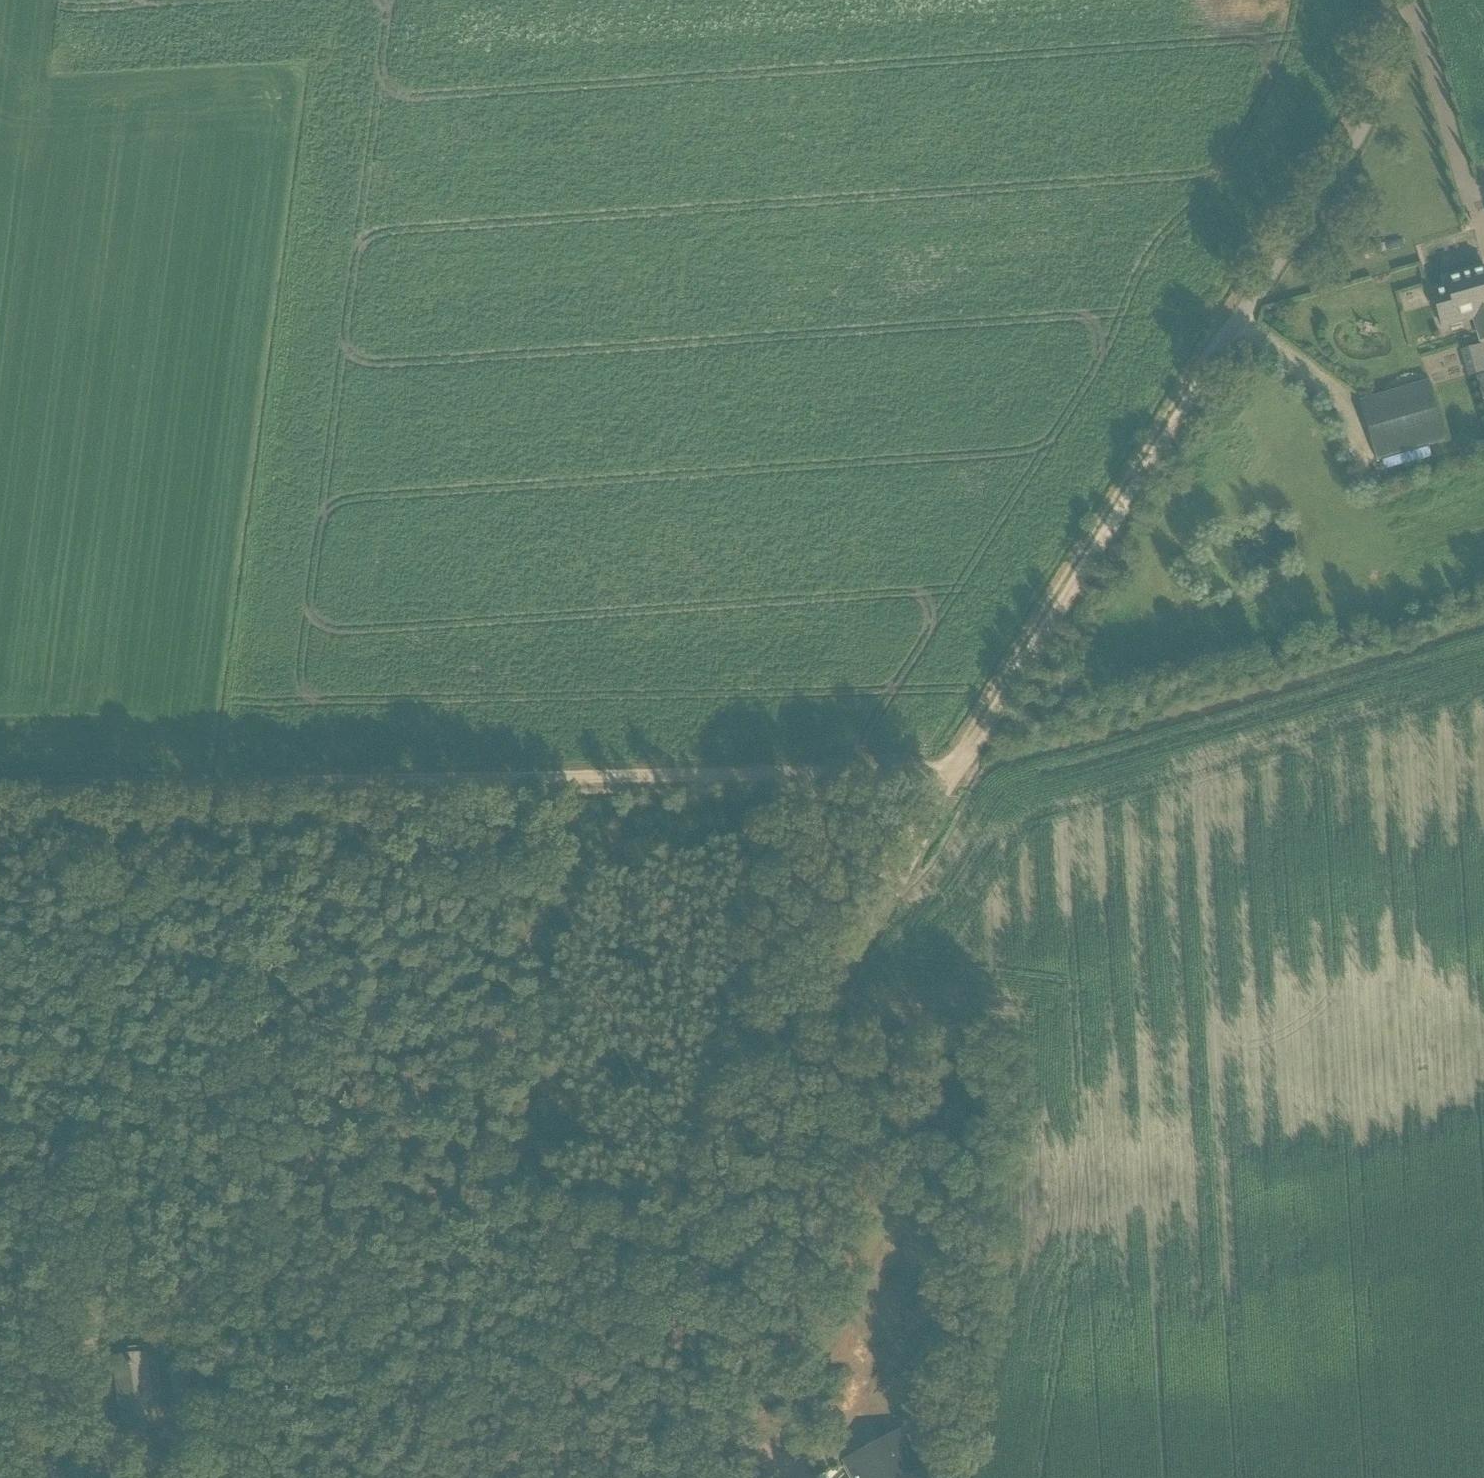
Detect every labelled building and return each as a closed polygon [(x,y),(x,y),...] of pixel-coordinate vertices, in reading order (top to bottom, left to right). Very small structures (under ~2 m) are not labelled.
[(1361,245),(1365,257),(1376,253),(1373,242),(1361,245)] [(1441,323),(1473,314),(1480,341),(1483,340),(1483,268),(1445,279),(1448,287),(1432,292),(1441,323)] [(1483,404),(1483,375),(1476,378),(1483,404)] [(1359,402),(1377,461),(1445,441),(1428,382),(1359,402)] [(112,1352),(123,1433),(166,1427),(155,1346),(112,1352)] [(855,1477),(896,1477),(918,1467),(902,1437),(849,1466),(855,1477)]
